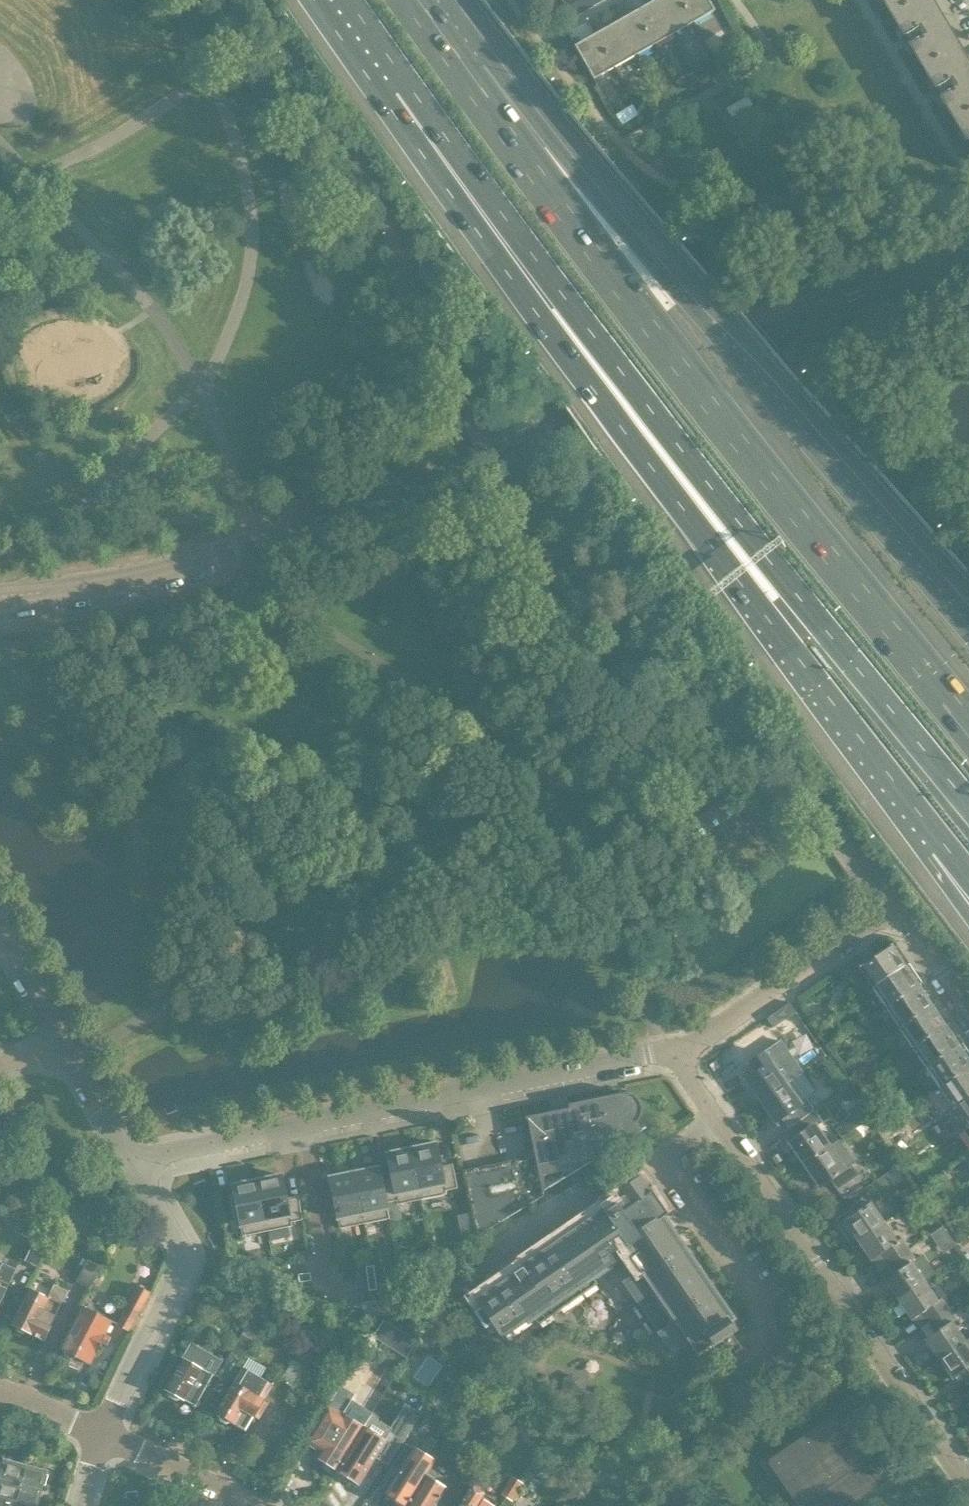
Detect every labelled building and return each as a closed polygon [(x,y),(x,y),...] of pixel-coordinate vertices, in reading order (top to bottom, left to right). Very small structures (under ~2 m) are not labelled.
[(654,1),(673,34),(693,22),(680,0),(656,0),(654,1)] [(693,22),(714,10),(708,0),(680,0),(693,22)] [(892,15),(918,0),(883,0),(892,15)] [(927,0),(918,0),(892,15),(923,67),(956,48),(927,0)] [(654,1),(634,12),(653,45),(673,34),(654,1)] [(634,12),(614,24),(633,56),(653,45),(634,12)] [(614,24),(595,35),(613,68),(633,56),(614,24)] [(800,27),(794,30),(797,37),(804,33),(800,27)] [(595,35),(575,46),(594,79),(613,68),(595,35)] [(956,48),(923,67),(954,118),(968,109),(968,70),(956,48)] [(714,60),(694,71),(700,82),(720,71),(714,60)] [(681,93),(700,82),(694,71),(687,76),(686,75),(675,82),(681,93)] [(747,97),(726,109),(731,117),(752,106),(747,97)] [(642,112),(652,107),(649,99),(638,105),(642,112)] [(954,118),(968,144),(968,109),(954,118)] [(666,795),(704,851),(744,824),(706,768),(666,795)] [(870,984),(903,962),(904,962),(906,960),(897,947),(895,948),(892,944),(851,972),(863,989),(870,984)] [(884,1005),(920,981),(914,972),(911,972),(904,962),(903,962),(870,984),(884,1005)] [(920,981),(884,1005),(898,1025),(933,1001),(928,992),(925,992),(919,984),(920,981)] [(933,1001),(898,1025),(911,1045),(947,1020),(941,1012),(938,1012),(932,1004),(934,1001),(933,1001)] [(947,1020),(911,1045),(924,1064),(960,1040),(955,1032),(952,1032),(946,1024),(947,1021),(947,1020)] [(745,1057),(767,1041),(761,1031),(738,1047),(745,1057)] [(924,1064),(938,1085),(968,1063),(968,1053),(968,1052),(965,1052),(959,1044),(961,1041),(960,1040),(924,1064)] [(757,1072),(746,1079),(760,1100),(801,1072),(802,1071),(780,1041),(750,1061),(757,1072)] [(938,1085),(951,1104),(968,1092),(968,1063),(938,1085)] [(801,1072),(760,1100),(776,1122),(781,1118),(788,1127),(813,1110),(805,1098),(815,1091),(801,1072)] [(968,1125),(968,1092),(951,1104),(953,1107),(948,1110),(953,1118),(958,1114),(967,1127),(968,1125)] [(641,1129),(637,1121),(638,1120),(639,1118),(640,1116),(641,1114),(641,1112),(641,1110),(641,1108),(641,1106),(640,1104),(639,1102),(638,1100),(637,1099),(635,1097),(634,1096),(632,1095),(630,1094),(628,1093),(626,1093),(622,1093),(568,1104),(569,1108),(565,1109),(564,1104),(554,1106),(555,1111),(525,1117),(525,1119),(527,1119),(535,1156),(462,1171),(476,1237),(543,1196),(543,1192),(544,1192),(543,1191),(645,1128),(644,1127),(641,1129)] [(813,1110),(788,1127),(795,1137),(789,1141),(803,1162),(827,1145),(815,1127),(822,1122),(813,1110)] [(864,1110),(835,1130),(840,1137),(869,1117),(864,1110)] [(827,1145),(803,1162),(820,1186),(831,1179),(838,1189),(858,1175),(850,1163),(853,1161),(837,1138),(827,1145)] [(413,1148),(411,1148),(421,1199),(446,1194),(445,1190),(440,1166),(438,1155),(437,1149),(438,1149),(437,1148),(436,1148),(436,1147),(436,1143),(425,1145),(425,1142),(412,1145),(413,1148)] [(27,1158),(32,1166),(50,1156),(45,1147),(27,1158)] [(400,1150),(386,1153),(391,1177),(397,1204),(421,1199),(411,1148),(408,1149),(407,1148),(406,1148),(406,1149),(400,1150)] [(452,1164),(440,1166),(445,1190),(457,1188),(452,1164)] [(356,1172),(354,1172),(364,1223),(389,1218),(386,1206),(381,1179),(378,1167),(364,1170),(358,1171),(358,1170),(357,1171),(356,1172)] [(339,1175),(329,1177),(330,1181),(330,1182),(329,1182),(329,1183),(330,1183),(331,1189),(332,1192),(339,1228),(364,1223),(354,1172),(351,1172),(351,1170),(339,1172),(339,1175)] [(258,1179),(256,1180),(267,1231),(291,1226),(291,1222),(286,1198),(283,1187),(282,1181),(283,1180),(283,1179),(282,1179),(281,1175),(271,1177),(270,1174),(258,1176),(258,1179)] [(391,1177),(381,1179),(386,1206),(397,1204),(391,1177)] [(498,1284),(467,1305),(478,1321),(484,1329),(490,1324),(492,1323),(502,1337),(503,1338),(532,1318),(538,1325),(540,1324),(568,1304),(574,1300),(598,1284),(592,1277),(599,1272),(611,1264),(616,1269),(622,1265),(613,1252),(617,1249),(613,1244),(611,1241),(616,1238),(619,1236),(633,1256),(630,1258),(640,1272),(625,1282),(628,1286),(635,1296),(663,1337),(670,1347),(672,1350),(686,1340),(696,1355),(711,1345),(719,1339),(721,1343),(726,1350),(738,1342),(731,1332),(738,1327),(663,1218),(662,1216),(665,1214),(662,1210),(651,1193),(640,1178),(639,1179),(635,1181),(630,1185),(624,1189),(619,1193),(603,1203),(605,1207),(581,1224),(577,1227),(571,1231),(570,1232),(564,1236),(562,1237),(557,1240),(548,1246),(542,1251),(528,1261),(521,1265),(518,1261),(517,1260),(493,1277),(498,1284)] [(12,1186),(0,1180),(0,1212),(12,1186)] [(246,1182),(232,1185),(234,1198),(232,1198),(235,1214),(238,1213),(242,1236),(267,1231),(256,1180),(254,1180),(253,1180),(251,1180),(252,1181),(246,1182)] [(298,1196),(286,1198),(291,1222),(301,1219),(298,1196)] [(848,1207),(853,1214),(843,1220),(856,1240),(883,1221),(870,1202),(866,1205),(862,1198),(848,1207)] [(897,1241),(883,1221),(856,1240),(870,1260),(880,1254),(887,1263),(908,1249),(901,1238),(897,1241)] [(46,1246),(52,1234),(45,1231),(40,1243),(42,1244),(46,1246)] [(36,1267),(46,1246),(42,1244),(40,1243),(34,1240),(23,1260),(36,1267)] [(908,1249),(887,1263),(893,1273),(884,1280),(897,1299),(924,1281),(911,1262),(915,1259),(908,1249)] [(77,1281),(88,1287),(99,1266),(90,1261),(87,1260),(77,1281)] [(16,1269),(2,1263),(0,1267),(0,1303),(16,1269)] [(375,1277),(373,1265),(373,1266),(365,1266),(367,1278),(375,1277)] [(311,1280),(310,1272),(298,1274),(299,1282),(311,1280)] [(376,1289),(375,1277),(367,1278),(369,1290),(376,1289)] [(937,1301),(924,1281),(897,1299),(911,1319),(921,1313),(926,1321),(948,1307),(942,1297),(937,1301)] [(30,1288),(12,1324),(14,1325),(16,1331),(24,1334),(29,1333),(44,1339),(67,1291),(54,1285),(48,1297),(30,1288)] [(129,1332),(150,1292),(138,1286),(116,1325),(129,1332)] [(89,1363),(100,1342),(105,1344),(110,1336),(104,1334),(111,1320),(83,1307),(62,1349),(63,1350),(64,1357),(72,1359),(77,1357),(89,1363)] [(956,1319),(948,1307),(926,1321),(934,1333),(925,1339),(938,1359),(965,1340),(952,1322),(956,1319)] [(201,1317),(196,1327),(206,1332),(211,1322),(201,1317)] [(383,1320),(373,1336),(406,1358),(416,1342),(383,1320)] [(247,1323),(242,1334),(252,1340),(254,1341),(261,1328),(247,1323)] [(229,1354),(241,1361),(254,1341),(252,1340),(242,1334),(229,1354)] [(938,1359),(952,1379),(961,1372),(966,1379),(968,1377),(968,1347),(965,1340),(938,1359)] [(191,1343),(165,1389),(167,1390),(169,1396),(176,1400),(181,1399),(195,1406),(221,1359),(191,1343)] [(242,1368),(216,1413),(217,1414),(219,1419),(226,1423),(231,1422),(245,1430),(254,1416),(259,1419),(269,1403),(263,1400),(272,1386),(259,1378),(266,1367),(249,1357),(242,1368)] [(281,1378),(294,1386),(306,1366),(293,1358),(281,1378)] [(336,1390),(327,1404),(341,1413),(350,1399),(354,1393),(340,1385),(336,1390)] [(327,1404),(305,1440),(319,1449),(314,1456),(324,1462),(323,1467),(332,1473),(368,1416),(370,1412),(350,1399),(341,1413),(327,1404)] [(391,1430),(375,1456),(388,1464),(419,1414),(423,1408),(419,1405),(414,1411),(406,1405),(391,1430)] [(891,1476),(891,1477),(892,1476),(874,1450),(868,1454),(839,1413),(838,1414),(839,1415),(769,1462),(768,1462),(796,1504),(792,1505),(847,1505),(891,1476)] [(368,1416),(332,1473),(344,1481),(348,1478),(358,1484),(375,1456),(391,1430),(368,1416)] [(23,1464),(4,1459),(4,1460),(2,1459),(0,1466),(0,1505),(12,1505),(23,1464)] [(384,1496),(391,1500),(392,1505),(393,1505),(405,1505),(424,1473),(405,1462),(384,1496)] [(41,1487),(44,1487),(48,1472),(46,1471),(46,1470),(23,1464),(12,1505),(36,1505),(41,1487)] [(458,1491),(467,1477),(456,1471),(446,1487),(440,1483),(444,1477),(428,1467),(424,1473),(405,1505),(449,1505),(458,1491)] [(506,1489),(515,1494),(523,1480),(515,1475),(506,1489)] [(497,1501),(470,1485),(458,1505),(460,1505),(494,1505),(497,1501)]
